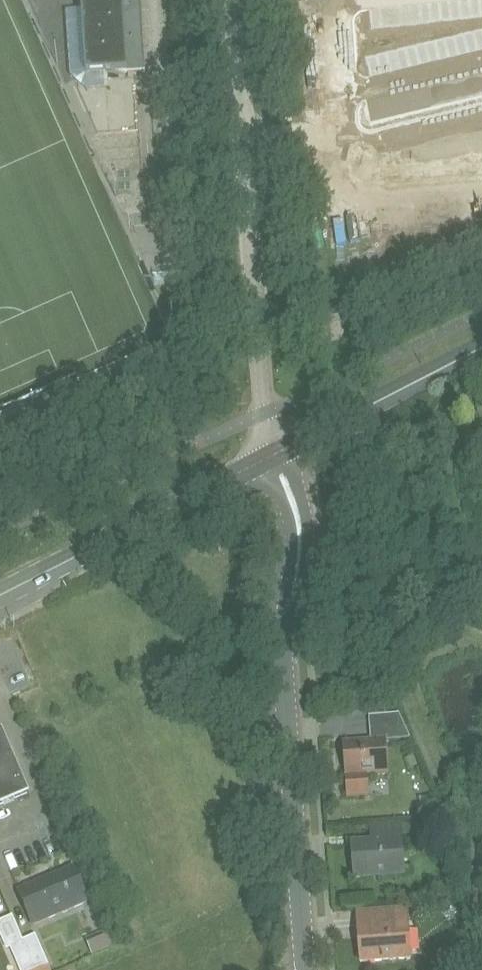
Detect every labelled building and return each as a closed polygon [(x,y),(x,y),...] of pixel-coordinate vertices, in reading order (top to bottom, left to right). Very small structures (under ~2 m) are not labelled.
[(85,75),(143,71),(138,0),(81,0),(85,75)] [(366,795),(365,775),(387,774),(384,741),(410,738),(398,714),(368,716),(369,741),(344,743),(346,777),(347,777),(348,796),(366,795)] [(29,793),(0,725),(0,806),(29,793)] [(370,844),(352,845),(354,878),(403,875),(400,826),(369,829),(370,844)] [(18,891),(33,925),(86,902),(72,869),(18,891)] [(406,909),(375,912),(376,928),(358,930),(360,961),(410,958),(406,909)] [(22,941),(34,969),(39,969),(48,966),(35,935),(22,941)] [(22,941),(9,946),(19,969),(34,969),(22,941)]
